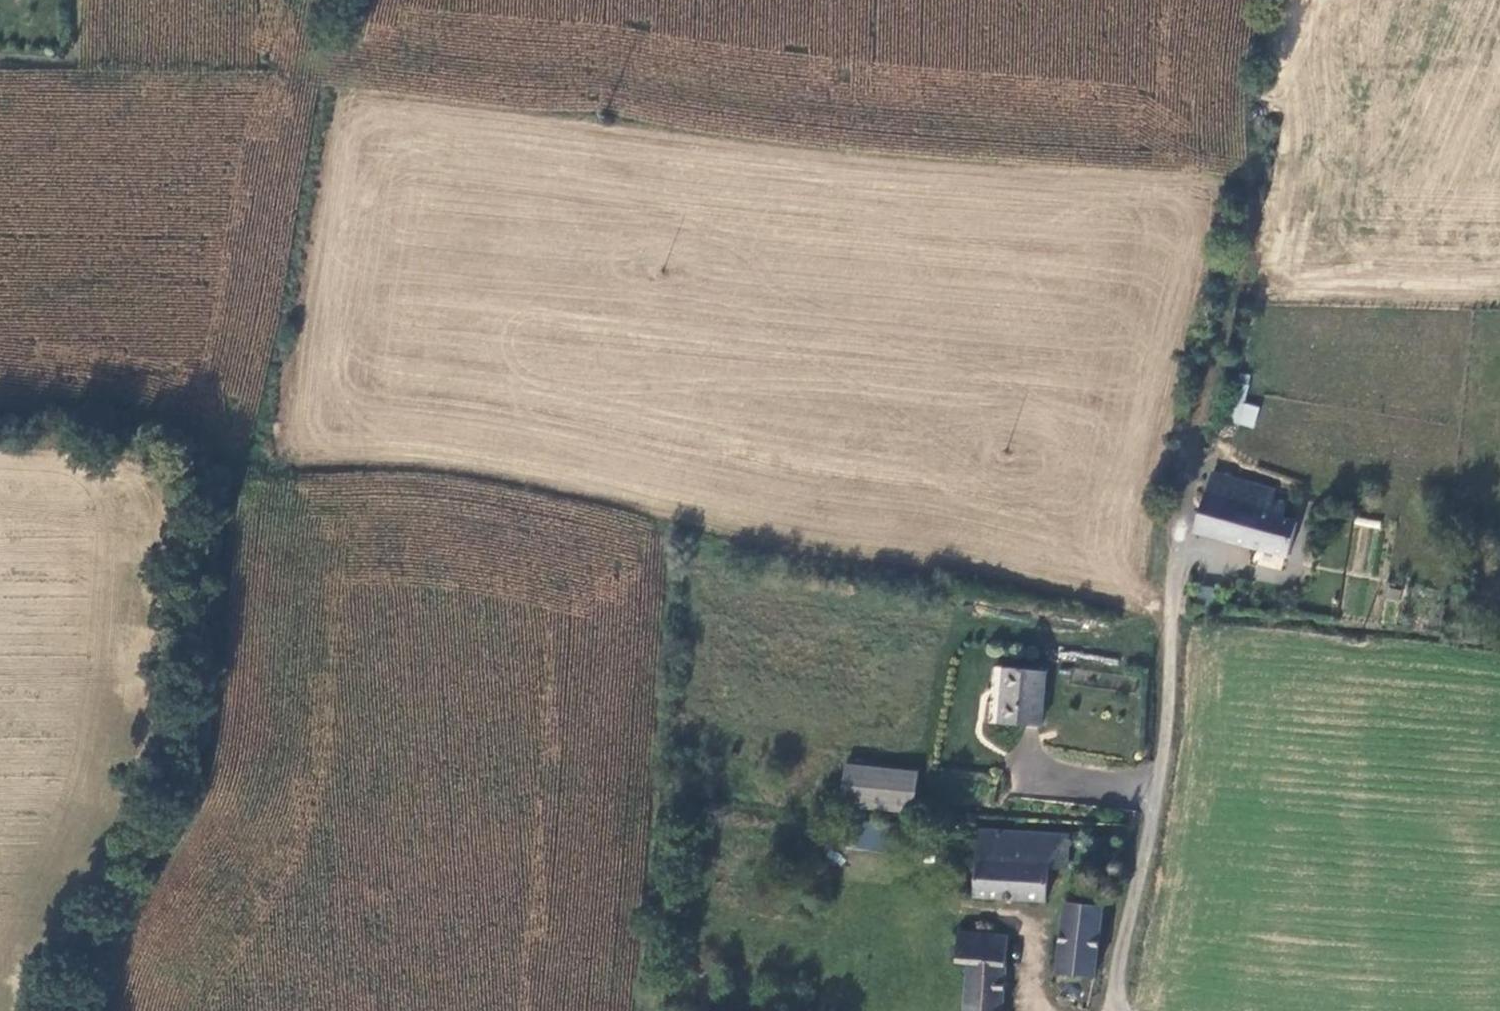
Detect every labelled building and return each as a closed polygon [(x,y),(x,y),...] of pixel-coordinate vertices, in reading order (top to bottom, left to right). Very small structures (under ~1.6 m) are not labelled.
[(1231,423),(1253,428),(1258,406),(1236,401),(1231,423)] [(1276,492),(1213,474),(1195,532),(1289,557),(1297,524),(1282,519),(1285,507),(1273,503),(1276,492)] [(1046,672),(1005,669),(1000,724),(1041,727),(1046,672)] [(915,813),(919,768),(846,761),(842,805),(915,813)] [(914,830),(867,823),(865,837),(912,845),(914,830)] [(975,897),(1048,901),(1048,893),(1050,868),(1063,869),(1068,869),(1070,836),(979,830),(975,897)] [(1063,869),(1050,868),(1048,893),(1062,893),(1063,869)] [(1105,906),(1066,901),(1057,975),(1096,980),(1105,906)] [(959,932),(956,962),(969,963),(965,1010),(1003,1010),(1009,935),(959,932)]
